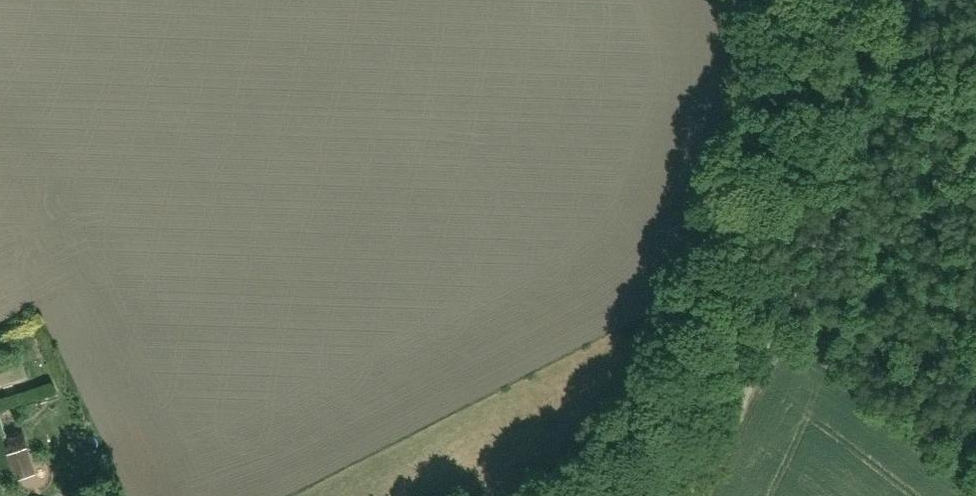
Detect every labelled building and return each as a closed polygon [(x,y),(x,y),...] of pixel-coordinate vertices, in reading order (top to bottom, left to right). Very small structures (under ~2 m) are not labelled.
[(5,450),(13,480),(38,473),(30,444),(5,450)]
